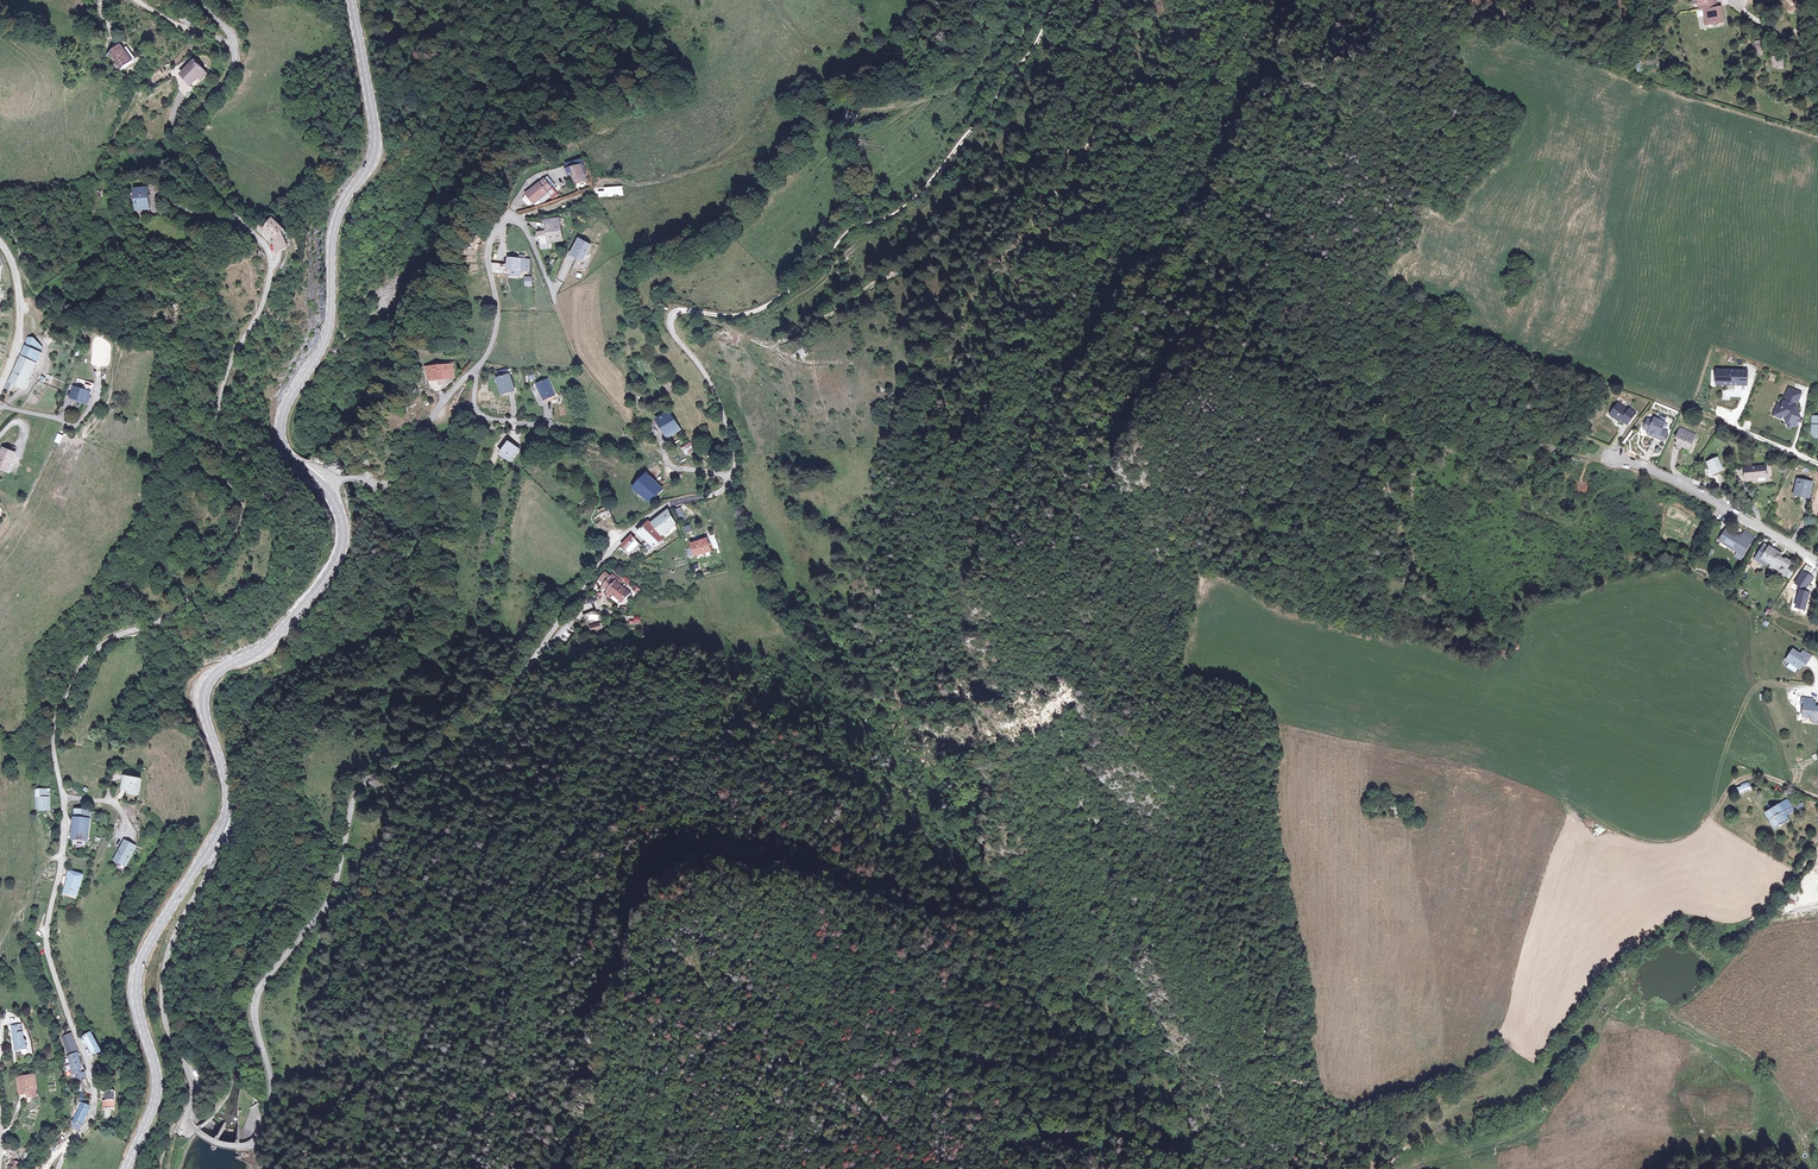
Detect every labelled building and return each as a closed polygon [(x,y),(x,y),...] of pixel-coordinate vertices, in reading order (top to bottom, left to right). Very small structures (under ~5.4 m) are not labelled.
[(1703,27),(1728,22),(1727,7),(1721,6),(1720,0),(1700,0),(1703,27)] [(126,52),(115,60),(123,70),(120,72),(125,79),(138,68),(126,52)] [(1770,55),(1771,67),(1783,66),(1782,54),(1770,55)] [(201,65),(187,79),(198,89),(211,75),(201,65)] [(586,182),(593,178),(585,163),(574,169),(577,175),(581,173),(586,182)] [(541,198),(562,182),(555,172),(534,188),(541,198)] [(138,188),(138,217),(141,217),(141,214),(149,214),(150,188),(138,188)] [(621,188),(604,189),(605,197),(622,196),(621,188)] [(567,211),(553,212),(555,233),(569,233),(567,211)] [(268,223),(264,228),(271,233),(274,229),(284,237),(281,242),(287,252),(296,248),(292,237),(295,234),(293,230),(280,220),(274,227),(268,223)] [(544,228),(545,236),(554,235),(553,227),(544,228)] [(474,232),(468,242),(474,246),(481,236),(474,232)] [(586,235),(577,250),(584,254),(585,253),(590,256),(598,242),(586,235)] [(516,262),(515,273),(527,274),(527,268),(528,257),(516,256),(516,262)] [(532,257),(528,257),(527,268),(536,268),(537,257),(532,257)] [(516,262),(500,262),(501,272),(515,273),(516,262)] [(562,267),(555,278),(562,282),(568,271),(562,267)] [(28,336),(8,380),(23,388),(41,351),(39,350),(40,347),(34,344),(35,338),(32,336),(28,336)] [(801,346),(795,352),(801,358),(807,353),(801,346)] [(461,363),(437,365),(439,378),(447,377),(447,382),(456,381),(455,376),(462,376),(461,363)] [(520,370),(519,364),(509,366),(511,372),(508,373),(511,389),(524,386),(521,370),(520,370)] [(1739,385),(1739,382),(1746,383),(1746,371),(1721,370),(1721,384),(1739,385)] [(551,399),(561,396),(555,379),(545,383),(551,399)] [(73,387),(70,397),(87,401),(89,391),(73,387)] [(1781,406),(1777,404),(1772,415),(1780,418),(1781,414),(1785,416),(1786,419),(1787,422),(1790,421),(1792,426),(1796,424),(1799,417),(1795,406),(1800,393),(1788,388),(1781,406)] [(1620,418),(1620,419),(1627,425),(1636,413),(1629,407),(1627,409),(1617,402),(1610,411),(1620,418)] [(688,424),(676,405),(664,413),(675,432),(688,424)] [(1618,421),(1620,419),(1620,418),(1610,411),(1608,414),(1618,421)] [(1644,430),(1649,432),(1655,435),(1654,438),(1663,442),(1664,442),(1667,434),(1661,431),(1664,424),(1655,419),(1653,422),(1647,421),(1644,430)] [(1682,430),(1676,445),(1688,450),(1694,435),(1682,430)] [(693,449),(701,443),(697,437),(689,442),(693,449)] [(529,458),(539,447),(529,438),(519,449),(529,458)] [(0,454),(0,467),(9,470),(14,451),(2,447),(0,454)] [(1720,460),(1708,463),(1711,470),(1713,469),(1715,474),(1724,471),(1720,460)] [(1766,469),(1746,471),(1748,482),(1768,480),(1766,469)] [(670,486),(655,470),(641,485),(660,500),(663,496),(670,486)] [(1813,481),(1796,478),(1792,496),(1809,499),(1813,481)] [(690,518),(694,514),(686,505),(682,508),(690,518)] [(609,517),(619,513),(616,506),(609,510),(609,517)] [(667,515),(660,520),(663,523),(669,532),(683,520),(674,509),(667,515)] [(658,544),(669,535),(661,525),(657,521),(658,520),(657,518),(645,528),(653,538),(658,544)] [(685,532),(693,530),(690,523),(683,526),(685,532)] [(1728,528),(1720,542),(1738,553),(1735,557),(1741,561),(1755,537),(1747,533),(1744,538),(1728,528)] [(638,533),(628,544),(632,548),(643,539),(638,533)] [(701,552),(717,548),(714,535),(698,539),(701,552)] [(653,538),(647,543),(652,549),(658,544),(653,538)] [(643,539),(632,548),(635,553),(646,543),(643,539)] [(1767,553),(1764,558),(1773,564),(1771,568),(1783,575),(1792,563),(1787,560),(1786,561),(1781,558),(1783,556),(1770,547),(1765,544),(1762,550),(1767,553)] [(1708,547),(1704,555),(1710,558),(1714,549),(1708,547)] [(614,572),(609,577),(614,582),(611,585),(615,589),(614,590),(619,594),(620,593),(630,602),(638,593),(628,584),(630,582),(626,578),(621,574),(619,576),(614,572)] [(621,606),(620,613),(626,615),(628,608),(621,606)] [(603,609),(591,613),(594,623),(606,619),(603,609)] [(635,617),(635,621),(630,621),(630,625),(641,625),(641,617),(635,617)] [(1796,669),(1797,667),(1799,664),(1802,666),(1808,656),(1801,651),(1798,654),(1791,650),(1785,658),(1787,663),(1796,669)] [(1802,697),(1802,705),(1804,705),(1803,716),(1812,718),(1812,721),(1817,722),(1817,707),(1815,706),(1812,706),(1813,702),(1813,699),(1802,697)] [(133,780),(130,793),(138,794),(137,799),(146,801),(149,784),(133,780)] [(1752,784),(1738,788),(1740,794),(1754,790),(1752,784)] [(56,792),(43,792),(42,806),(45,806),(45,811),(50,811),(50,813),(56,813),(56,792)] [(1767,812),(1771,818),(1777,828),(1791,820),(1787,815),(1795,811),(1791,806),(1787,801),(1781,805),(1780,805),(1767,812)] [(81,814),(77,843),(92,846),(97,817),(81,814)] [(129,839),(118,859),(130,865),(140,845),(129,839)] [(74,873),(73,879),(74,879),(70,895),(83,899),(89,877),(74,873)] [(22,1032),(23,1047),(34,1046),(33,1039),(28,1036),(30,1033),(29,1022),(19,1024),(20,1032),(22,1032)] [(102,1047),(94,1030),(85,1034),(93,1051),(102,1047)] [(71,1032),(69,1033),(62,1035),(67,1052),(77,1050),(78,1049),(77,1046),(71,1032)] [(77,1050),(67,1052),(72,1071),(82,1069),(78,1049),(77,1050)] [(32,1092),(33,1097),(40,1097),(40,1088),(38,1088),(38,1082),(40,1082),(40,1075),(22,1076),(23,1093),(32,1092)] [(105,1097),(105,1104),(115,1104),(114,1087),(107,1088),(108,1097),(105,1097)] [(75,1119),(83,1122),(91,1107),(90,1106),(90,1103),(86,1101),(84,1100),(75,1119)] [(72,1125),(78,1128),(83,1122),(75,1119),(72,1125)] [(264,1168),(265,1168),(270,1158),(265,1156),(260,1167),(264,1168)]
